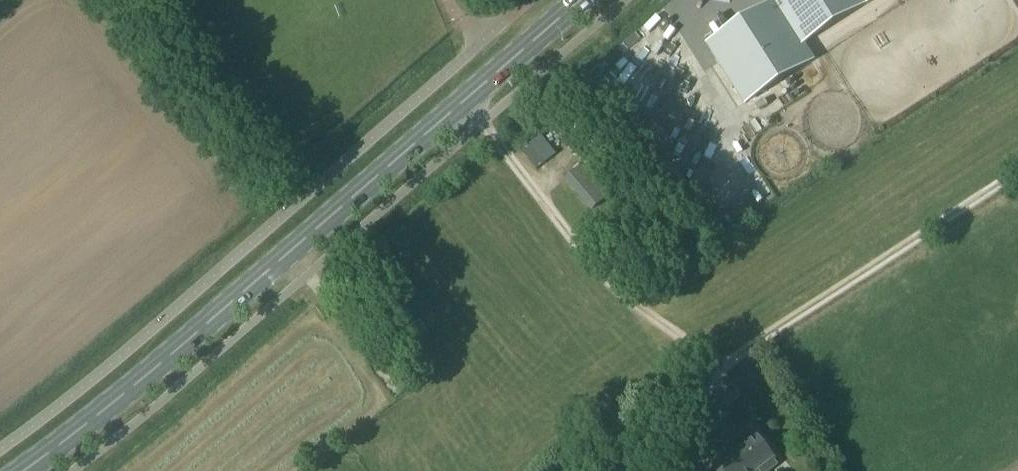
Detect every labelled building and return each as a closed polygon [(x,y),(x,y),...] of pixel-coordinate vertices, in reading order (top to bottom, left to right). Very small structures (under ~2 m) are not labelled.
[(746,104),(812,62),(802,46),(875,0),(772,0),(774,3),(709,45),(746,104)] [(580,167),(565,179),(588,207),(603,194),(580,167)] [(684,470),(767,470),(776,464),(773,461),(775,460),(757,436),(750,441),(746,436),(732,447),(724,449),(714,449),(684,470)]
